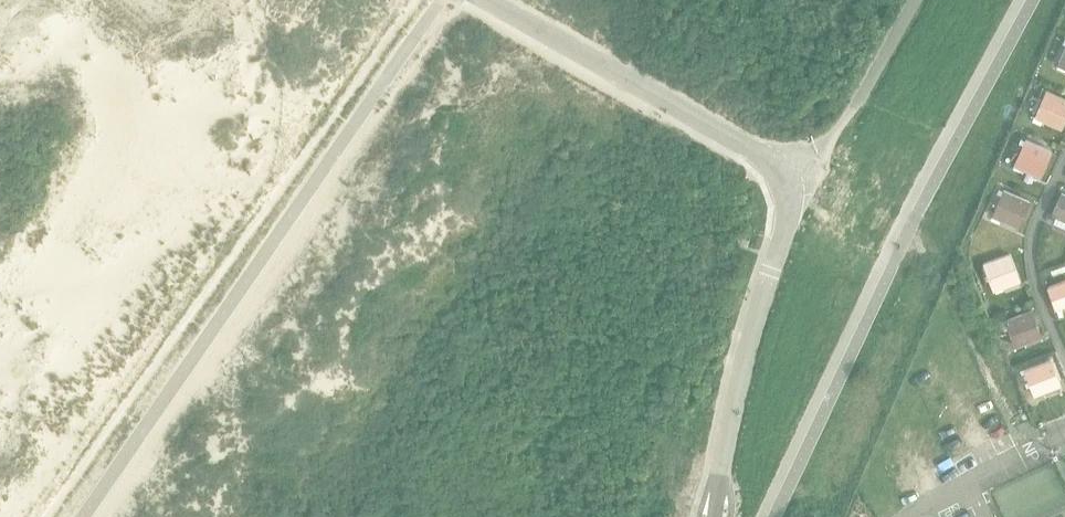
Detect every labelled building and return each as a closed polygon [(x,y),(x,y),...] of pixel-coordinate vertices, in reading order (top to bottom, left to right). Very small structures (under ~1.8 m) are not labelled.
[(1064,122),(1064,99),(1047,91),(1038,112),(1064,124),(1064,122)] [(1041,175),(1052,150),(1026,139),(1015,164),(1041,175)] [(1020,226),(1030,201),(1003,189),(993,214),(1020,226)] [(1061,192),(1052,212),(1064,219),(1064,194),(1061,192)] [(1021,278),(1011,253),(984,263),(994,288),(1021,278)] [(1047,287),(1055,307),(1064,303),(1064,280),(1047,287)] [(1042,335),(1032,309),(1005,320),(1014,345),(1042,335)] [(1060,384),(1050,359),(1023,370),(1033,395),(1060,384)]
